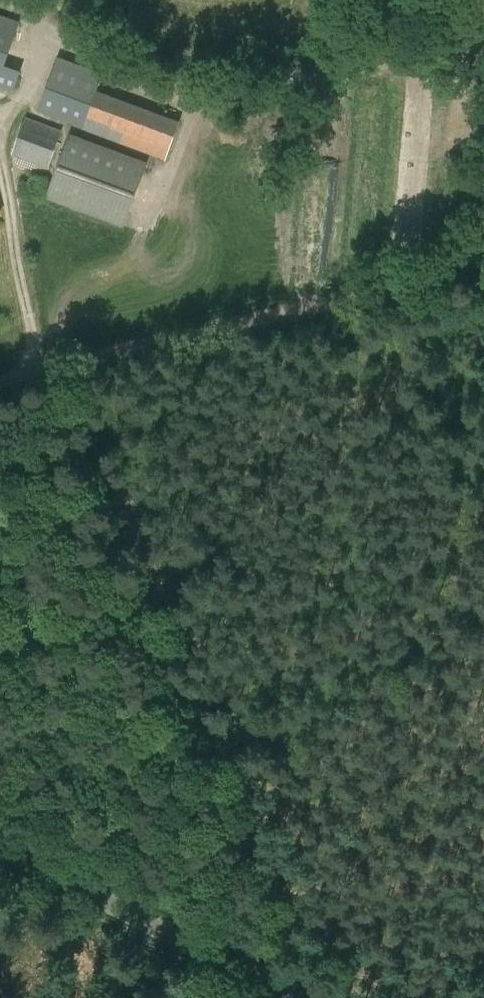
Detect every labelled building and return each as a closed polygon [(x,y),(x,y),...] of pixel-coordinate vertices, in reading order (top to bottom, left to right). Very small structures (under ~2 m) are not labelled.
[(21,20),(0,13),(0,85),(15,90),(22,68),(7,63),(21,20)] [(98,89),(104,72),(59,55),(38,110),(166,159),(180,120),(98,89)] [(11,153),(48,167),(63,129),(27,115),(11,153)] [(71,133),(48,196),(124,224),(147,161),(71,133)]
